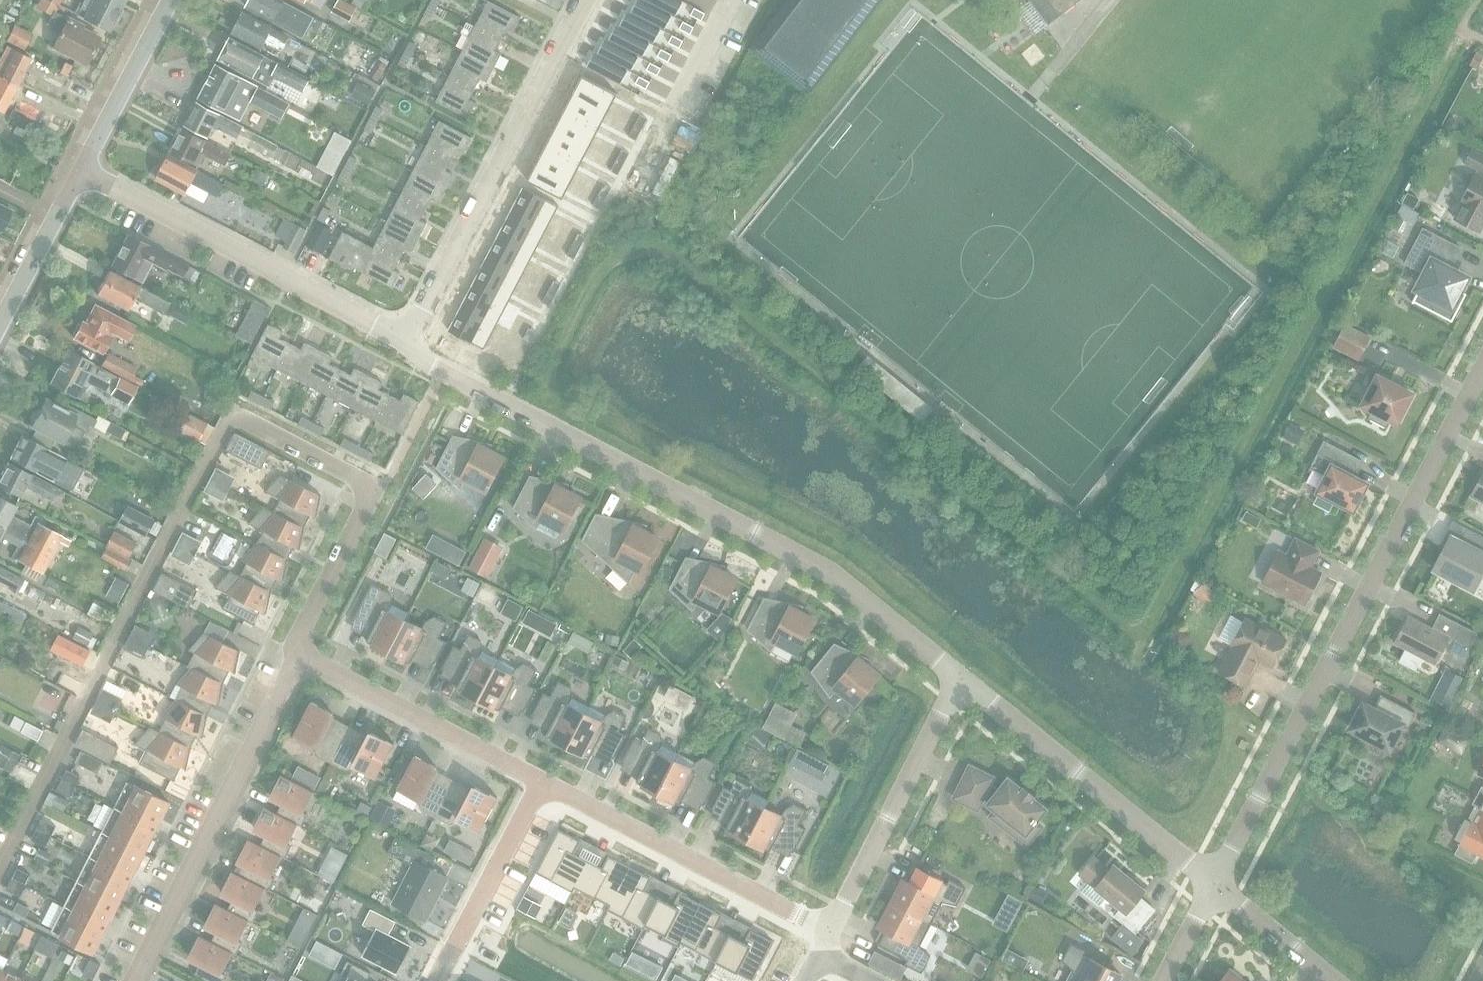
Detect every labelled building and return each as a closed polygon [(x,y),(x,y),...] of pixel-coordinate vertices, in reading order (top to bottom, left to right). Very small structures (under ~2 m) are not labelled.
[(82,4),(79,3),(74,13),(108,31),(124,0),(84,0),(82,4)] [(301,39),(313,17),(283,1),(283,0),(250,0),(246,7),(272,21),(277,12),(297,22),(291,33),(301,39)] [(320,8),(325,0),(305,0),(320,8)] [(332,12),(350,21),(357,8),(341,0),(339,0),(332,12)] [(363,10),(369,0),(353,0),(351,4),(363,10)] [(631,11),(665,29),(665,28),(665,27),(665,24),(668,18),(670,17),(671,16),(640,0),(637,0),(638,2),(634,9),(632,10),(631,10),(631,11)] [(675,15),(676,14),(675,11),(679,4),(681,4),(682,3),(677,0),(647,0),(675,15)] [(749,46),(809,93),(880,0),(785,0),(749,46)] [(475,27),(501,40),(507,29),(513,32),(520,18),(489,1),(475,27)] [(431,18),(437,7),(430,3),(424,14),(431,18)] [(694,7),(690,15),(701,20),(705,13),(694,7)] [(82,26),(53,11),(46,25),(60,32),(52,46),(85,63),(98,38),(81,29),(82,26)] [(305,73),(317,51),(244,12),(232,33),(262,49),(266,41),(294,56),(289,64),(305,73)] [(620,24),(620,25),(653,42),(654,41),(653,38),(657,31),(659,31),(660,30),(626,12),(626,13),(627,15),(623,22),(621,24),(620,24)] [(683,21),(679,28),(690,34),(694,27),(683,21)] [(23,49),(29,38),(17,32),(19,28),(13,25),(6,41),(23,49)] [(609,37),(609,38),(642,56),(643,55),(642,52),(646,45),(648,44),(648,45),(649,44),(615,26),(615,27),(616,29),(612,36),(610,38),(609,37)] [(496,51),(501,40),(475,27),(462,51),(494,68),(501,54),(496,51)] [(672,35),(668,42),(679,48),(683,40),(672,35)] [(303,91),(309,79),(230,37),(219,59),(266,84),(271,74),(303,91)] [(598,51),(597,52),(631,70),(632,69),(631,68),(631,65),(635,59),(637,58),(638,57),(604,40),(603,41),(604,43),(601,50),(598,51)] [(404,52),(411,56),(417,46),(410,42),(404,52)] [(350,44),(345,54),(355,59),(360,50),(350,44)] [(17,82),(30,58),(6,46),(0,58),(0,73),(17,82)] [(661,49),(657,56),(668,61),(672,54),(661,49)] [(487,82),(494,68),(462,51),(450,76),(475,89),(481,79),(487,82)] [(405,68),(411,56),(404,52),(398,64),(405,68)] [(587,65),(587,66),(620,83),(621,82),(620,79),(624,72),(626,72),(627,71),(593,53),(593,54),(594,56),(590,63),(588,65),(587,65)] [(378,81),(387,65),(377,60),(369,75),(378,81)] [(63,61),(58,72),(65,76),(71,65),(63,61)] [(650,62),(646,69),(657,75),(661,68),(650,62)] [(253,85),(253,84),(216,64),(198,98),(239,120),(249,100),(282,117),(289,103),(253,85)] [(17,82),(0,73),(0,112),(1,113),(17,82)] [(582,75),(572,93),(607,111),(617,93),(582,75)] [(469,100),(475,89),(450,76),(436,101),(468,118),(475,104),(469,100)] [(639,76),(635,83),(646,89),(650,81),(639,76)] [(351,95),(368,104),(375,91),(358,82),(351,95)] [(572,93),(563,110),(598,128),(607,111),(572,93)] [(248,129),(247,128),(196,101),(184,124),(208,137),(214,126),(237,138),(237,139),(248,145),(254,133),(248,130),(248,129)] [(370,118),(377,122),(383,110),(376,106),(370,118)] [(25,115),(12,109),(8,116),(21,123),(25,115)] [(563,110),(554,127),(589,146),(598,128),(563,110)] [(639,115),(634,125),(641,129),(647,118),(639,115)] [(1442,115),(1440,127),(1451,128),(1453,117),(1442,115)] [(372,132),(377,122),(370,118),(365,128),(372,132)] [(353,137),(359,127),(345,120),(340,130),(353,137)] [(426,147),(451,161),(457,149),(463,152),(471,138),(440,121),(426,147)] [(634,125),(628,136),(636,140),(641,129),(634,125)] [(554,127),(545,145),(580,163),(589,146),(554,127)] [(225,165),(231,154),(182,128),(170,150),(198,165),(204,154),(225,165)] [(254,133),(248,145),(249,145),(271,157),(277,146),(255,134),(254,133)] [(318,165),(333,174),(350,142),(334,133),(318,165)] [(545,145),(536,162),(571,180),(580,163),(545,145)] [(280,161),(286,150),(277,146),(271,157),(280,161)] [(446,171),(451,161),(426,147),(413,172),(444,189),(452,174),(446,171)] [(622,149),(616,160),(623,164),(629,153),(622,149)] [(1471,149),(1464,162),(1477,169),(1475,173),(1458,205),(1460,206),(1452,221),(1478,235),(1482,224),(1482,155),(1471,149)] [(223,185),(220,183),(168,156),(156,178),(185,194),(191,183),(217,197),(223,185)] [(344,168),(351,172),(357,160),(350,156),(344,168)] [(616,160),(610,171),(618,174),(623,164),(616,160)] [(536,162),(527,180),(562,198),(571,180),(536,162)] [(257,168),(251,179),(263,185),(264,182),(269,185),(273,178),(268,175),(268,174),(257,168)] [(346,182),(351,172),(344,168),(339,178),(346,182)] [(437,202),(444,189),(413,172),(399,197),(425,211),(431,198),(437,202)] [(604,183),(598,194),(605,198),(611,187),(604,183)] [(235,208),(242,193),(227,186),(220,200),(235,208)] [(523,187),(511,211),(546,230),(558,205),(523,187)] [(1401,202),(1414,209),(1419,198),(1407,192),(1401,202)] [(598,194),(592,205),(600,209),(605,198),(598,194)] [(420,220),(425,211),(399,197),(386,222),(418,239),(426,223),(420,220)] [(10,209),(0,204),(0,229),(10,209)] [(1397,212),(1409,219),(1414,210),(1401,204),(1397,212)] [(324,207),(318,219),(325,222),(331,211),(324,207)] [(511,211),(498,235),(533,253),(546,230),(511,211)] [(308,245),(320,251),(332,229),(320,222),(308,245)] [(411,251),(418,239),(386,222),(373,248),(398,261),(405,248),(411,251)] [(284,245),(295,251),(307,229),(296,223),(284,245)] [(1417,291),(1412,302),(1413,302),(1413,301),(1451,321),(1466,293),(1461,291),(1465,283),(1446,274),(1450,268),(1461,248),(1423,228),(1405,263),(1423,272),(1414,289),(1417,291)] [(398,261),(373,248),(343,232),(329,258),(353,270),(354,267),(392,287),(400,273),(394,269),(398,261)] [(578,233),(572,244),(579,248),(585,237),(578,233)] [(188,266),(187,265),(128,235),(112,265),(142,281),(153,261),(166,268),(166,267),(183,276),(188,266)] [(498,235),(486,259),(521,277),(533,253),(498,235)] [(572,244),(567,254),(574,258),(579,248),(572,244)] [(486,259),(474,282),(509,301),(521,277),(486,259)] [(188,266),(183,276),(194,281),(194,282),(199,272),(199,271),(188,266)] [(181,308),(155,294),(109,270),(97,293),(127,309),(136,293),(141,295),(139,298),(165,312),(165,311),(176,317),(181,308)] [(553,280),(548,291),(555,295),(560,284),(553,280)] [(474,282),(461,306),(496,324),(509,301),(474,282)] [(548,291),(542,302),(549,305),(555,295),(548,291)] [(134,325),(94,304),(85,322),(82,321),(73,337),(102,352),(110,336),(108,335),(111,328),(118,331),(116,334),(126,339),(134,325)] [(461,306),(449,330),(484,349),(496,324),(461,306)] [(176,317),(176,318),(186,323),(191,313),(181,308),(176,317)] [(278,369),(291,344),(279,338),(283,331),(269,324),(252,355),(278,369)] [(1346,324),(1334,347),(1357,358),(1368,336),(1346,324)] [(528,328),(523,338),(530,342),(536,331),(528,328)] [(302,382),(319,350),(304,342),(301,349),(291,344),(278,369),(302,382)] [(119,378),(67,349),(50,382),(80,399),(90,382),(84,379),(86,375),(113,390),(112,391),(129,400),(131,398),(137,387),(128,382),(119,378)] [(327,395),(340,369),(329,364),(333,357),(319,350),(302,382),(327,395)] [(143,380),(132,374),(135,367),(109,353),(102,365),(140,385),(143,380)] [(352,408),(368,376),(354,369),(351,375),(340,369),(327,395),(352,408)] [(376,420),(390,395),(379,389),(382,383),(368,376),(352,408),(376,420)] [(1406,403),(1411,393),(1377,376),(1362,404),(1372,409),(1368,418),(1387,428),(1391,419),(1398,423),(1408,404),(1406,403)] [(260,403),(263,396),(252,390),(248,397),(260,403)] [(390,395),(376,420),(402,434),(419,402),(404,394),(401,401),(390,395)] [(263,396),(260,403),(271,409),(275,402),(263,396)] [(65,410),(44,399),(30,424),(75,448),(86,427),(87,427),(89,424),(92,425),(95,420),(68,405),(65,410)] [(208,423),(187,412),(178,430),(199,441),(208,423)] [(309,429),(313,421),(302,416),(298,424),(309,429)] [(105,431),(120,438),(125,441),(130,432),(124,429),(125,429),(110,421),(105,431)] [(313,421),(309,429),(321,435),(325,427),(313,421)] [(1282,437),(1297,445),(1305,430),(1290,422),(1282,437)] [(235,432),(225,450),(261,468),(270,451),(235,432)] [(22,435),(11,457),(35,470),(59,483),(77,492),(82,481),(85,475),(88,470),(75,463),(22,435)] [(459,489),(460,488),(465,479),(485,490),(502,457),(489,450),(492,444),(453,435),(436,468),(459,489)] [(358,454),(362,447),(351,441),(347,449),(358,454)] [(1353,510),(1367,483),(1354,476),(1362,461),(1324,441),(1311,467),(1326,475),(1317,492),(1353,510)] [(362,447),(358,454),(370,460),(374,453),(362,447)] [(375,462),(384,467),(388,460),(379,455),(375,462)] [(8,462),(0,478),(0,486),(19,496),(25,486),(51,500),(58,488),(8,462)] [(213,481),(229,489),(234,481),(218,472),(213,481)] [(1471,495),(1482,501),(1482,472),(1471,495)] [(273,512),(304,528),(304,527),(310,514),(315,517),(316,518),(321,496),(280,474),(264,491),(265,492),(266,492),(279,499),(273,511),(273,512)] [(537,528),(542,519),(562,530),(579,497),(566,490),(569,483),(530,475),(513,508),(536,529),(537,528)] [(421,498),(433,485),(423,476),(411,489),(421,498)] [(225,497),(229,489),(213,481),(209,489),(225,497)] [(38,523),(40,519),(34,515),(29,525),(11,515),(16,505),(0,497),(0,522),(29,538),(37,523),(38,523)] [(155,519),(128,504),(119,520),(147,535),(155,519)] [(273,512),(273,511),(263,506),(248,523),(249,524),(263,531),(256,543),(255,543),(288,560),(288,559),(287,559),(294,546),(298,549),(300,550),(304,528),(273,512)] [(1245,511),(1240,521),(1250,525),(1255,515),(1245,511)] [(630,583),(628,580),(635,568),(640,570),(657,537),(644,530),(647,524),(596,513),(582,540),(629,584),(630,583)] [(114,531),(106,546),(107,547),(128,557),(129,558),(138,541),(142,533),(119,521),(114,531)] [(155,521),(149,532),(157,537),(163,526),(155,521)] [(28,542),(29,538),(0,522),(0,536),(18,546),(12,556),(18,560),(28,542)] [(69,540),(38,523),(37,523),(29,538),(28,542),(51,554),(58,540),(67,545),(69,540)] [(1433,568),(1474,589),(1482,571),(1482,537),(1466,529),(1459,541),(1449,536),(1433,568)] [(397,538),(393,536),(384,532),(374,552),(386,558),(397,538)] [(180,545),(196,553),(200,545),(184,536),(180,545)] [(484,537),(468,568),(488,578),(503,547),(484,537)] [(1310,567),(1318,550),(1295,538),(1287,555),(1278,550),(1262,582),(1304,604),(1320,572),(1310,567)] [(41,572),(51,554),(28,542),(18,560),(25,563),(41,572)] [(283,581),(288,560),(255,543),(240,559),(242,560),(246,562),(240,575),(239,575),(271,592),(271,591),(270,591),(277,578),(281,581),(283,581)] [(448,543),(441,557),(458,566),(465,552),(448,543)] [(192,561),(196,553),(180,545),(176,553),(192,561)] [(106,546),(101,556),(125,568),(130,558),(129,558),(128,557),(107,547),(106,546)] [(693,609),(698,600),(718,611),(735,578),(722,571),(725,565),(686,556),(669,589),(692,610),(693,609)] [(25,563),(21,572),(37,581),(41,572),(25,563)] [(667,582),(674,570),(663,564),(656,577),(667,582)] [(0,568),(0,582),(18,591),(24,581),(0,568)] [(239,575),(240,575),(230,570),(214,587),(216,588),(229,594),(223,607),(222,606),(222,608),(254,624),(255,623),(254,623),(260,610),(265,612),(265,613),(266,613),(271,592),(239,575)] [(162,572),(153,590),(188,608),(197,591),(162,572)] [(111,585),(124,592),(129,583),(116,576),(111,585)] [(468,577),(461,591),(473,597),(480,583),(468,577)] [(1193,592),(1205,606),(1217,596),(1205,581),(1204,582),(1196,577),(1190,589),(1194,591),(1193,592)] [(408,613),(392,604),(391,593),(371,583),(351,622),(370,632),(366,640),(373,644),(371,646),(387,654),(404,620),(408,613)] [(118,603),(124,592),(111,585),(105,596),(118,603)] [(482,588),(477,597),(490,604),(495,594),(482,588)] [(776,641),(796,652),(814,619),(800,612),(803,605),(764,597),(747,629),(770,651),(771,650),(776,641)] [(93,600),(88,613),(102,619),(107,607),(93,600)] [(0,602),(0,610),(5,613),(6,612),(9,613),(6,618),(17,624),(22,613),(0,602)] [(529,609),(523,621),(537,629),(543,616),(529,609)] [(734,618),(723,613),(708,630),(721,642),(734,618)] [(1415,669),(1421,657),(1434,663),(1443,645),(1464,656),(1475,633),(1439,614),(1432,628),(1408,616),(1394,642),(1406,649),(1400,661),(1415,669)] [(404,620),(387,654),(402,662),(403,660),(410,663),(414,654),(433,665),(446,641),(439,638),(447,622),(434,616),(425,621),(421,628),(404,620)] [(1259,659),(1272,666),(1286,639),(1245,617),(1231,644),(1232,645),(1218,671),(1245,685),(1259,659)] [(572,631),(559,624),(554,635),(566,641),(572,631)] [(94,633),(79,625),(73,638),(93,648),(97,639),(92,636),(94,633)] [(133,638),(149,646),(153,638),(137,629),(133,638)] [(1175,629),(1166,645),(1182,653),(1191,637),(1175,629)] [(574,631),(568,642),(578,648),(584,637),(574,631)] [(192,668),(224,684),(224,683),(223,683),(230,670),(234,672),(234,673),(235,673),(240,651),(204,633),(189,650),(191,651),(191,650),(195,653),(188,667),(192,669),(192,668)] [(477,701),(498,659),(482,651),(481,640),(468,633),(460,649),(453,645),(441,669),(460,679),(456,687),(463,691),(461,693),(477,701)] [(605,642),(617,645),(619,636),(607,633),(605,642)] [(145,655),(149,646),(133,638),(128,646),(145,655)] [(634,638),(622,650),(631,659),(643,647),(634,638)] [(837,688),(855,703),(878,674),(866,664),(871,659),(834,642),(811,671),(829,697),(830,696),(837,688)] [(615,655),(612,661),(625,668),(628,662),(615,655)] [(498,659),(477,701),(492,709),(493,706),(500,710),(504,701),(523,711),(536,688),(529,684),(537,669),(524,662),(515,668),(498,659)] [(219,705),(224,684),(192,668),(192,669),(178,684),(179,685),(184,687),(177,700),(176,700),(207,716),(208,715),(207,715),(213,702),(218,704),(218,705),(219,705)] [(1446,669),(1438,683),(1455,692),(1462,678),(1446,669)] [(567,747),(588,706),(572,697),(571,687),(558,680),(550,695),(543,692),(531,715),(550,725),(546,734),(552,737),(551,740),(567,747)] [(672,684),(665,698),(676,704),(683,691),(672,684)] [(1442,689),(1436,701),(1447,707),(1453,694),(1442,689)] [(100,702),(117,710),(121,702),(104,694),(100,702)] [(1350,728),(1372,740),(1371,743),(1383,750),(1385,746),(1389,748),(1401,725),(1407,728),(1415,712),(1380,694),(1370,714),(1360,709),(1350,728)] [(203,737),(207,716),(176,700),(161,716),(163,717),(167,719),(161,731),(160,732),(191,748),(191,747),(197,734),(201,736),(201,737),(203,737)] [(331,762),(350,726),(349,726),(348,728),(330,719),(333,713),(311,702),(312,701),(311,700),(293,734),(294,735),(295,734),(315,745),(314,747),(316,755),(331,762)] [(112,719),(117,710),(100,702),(96,710),(112,719)] [(773,733),(786,708),(777,703),(764,728),(773,733)] [(15,705),(12,716),(43,727),(46,716),(15,705)] [(588,706),(567,747),(582,755),(583,753),(590,757),(594,748),(613,758),(626,735),(619,731),(627,716),(614,709),(605,715),(588,706)] [(786,708),(773,733),(801,748),(809,733),(793,726),(798,714),(786,708)] [(20,731),(36,740),(42,730),(25,721),(20,731)] [(743,740),(762,750),(771,733),(752,723),(743,740)] [(160,732),(161,731),(151,726),(136,744),(137,745),(137,744),(148,750),(142,762),(141,762),(140,763),(174,781),(175,779),(174,779),(181,766),(185,768),(185,769),(187,769),(191,748),(160,732)] [(350,726),(331,762),(346,770),(353,767),(355,765),(375,776),(375,777),(376,777),(394,743),(393,742),(392,743),(371,732),(367,738),(349,729),(350,726)] [(657,794),(678,753),(662,744),(661,734),(648,727),(640,742),(633,739),(621,762),(640,772),(636,781),(642,784),(641,786),(657,794)] [(118,747),(83,729),(75,745),(110,763),(118,747)] [(1244,749),(1248,742),(1241,738),(1237,746),(1244,749)] [(9,772),(19,754),(0,744),(0,767),(9,772)] [(809,754),(799,749),(790,766),(797,769),(803,767),(809,754)] [(82,751),(76,762),(87,768),(93,757),(82,751)] [(678,753),(657,794),(672,802),(673,800),(680,804),(684,795),(703,805),(716,782),(709,778),(717,763),(704,756),(695,761),(678,753)] [(435,816),(454,780),(453,780),(452,782),(434,773),(437,767),(415,755),(416,754),(415,754),(397,788),(398,789),(398,788),(419,799),(418,801),(420,809),(435,816)] [(321,777),(298,765),(292,778),(314,790),(321,777)] [(995,809),(990,815),(1026,844),(1041,825),(1035,820),(1045,808),(1031,797),(1032,796),(1023,789),(1022,790),(1008,778),(998,791),(989,784),(993,777),(969,765),(954,797),(977,809),(984,796),(990,801),(988,803),(995,809)] [(68,783),(73,773),(66,769),(61,780),(68,783)] [(68,783),(75,787),(81,776),(73,773),(68,783)] [(297,823),(297,824),(298,824),(302,826),(308,814),(303,811),(313,792),(314,792),(314,791),(281,774),(280,775),(281,776),(280,779),(279,779),(271,796),(282,802),(276,812),(297,823)] [(769,800),(768,800),(752,791),(751,781),(738,774),(730,789),(723,786),(711,809),(730,819),(726,828),(732,831),(731,833),(746,841),(764,807),(765,807),(769,800)] [(63,793),(68,783),(61,780),(56,790),(63,793)] [(114,806),(157,827),(162,817),(163,817),(168,806),(168,805),(169,802),(127,780),(114,806)] [(454,780),(435,816),(449,824),(457,821),(458,819),(479,830),(478,831),(479,831),(497,797),(496,796),(496,797),(474,786),(471,792),(453,783),(454,780)] [(70,797),(75,787),(68,783),(63,793),(70,797)] [(1472,862),(1477,851),(1482,854),(1482,787),(1481,786),(1472,803),(1481,807),(1474,822),(1471,821),(1454,853),(1472,862)] [(57,794),(52,805),(63,810),(68,800),(57,794)] [(378,800),(370,816),(372,817),(388,825),(396,809),(378,800)] [(360,801),(355,812),(366,817),(367,815),(372,807),(360,801)] [(764,807),(746,841),(762,849),(763,847),(769,850),(774,842),(793,852),(805,829),(799,825),(807,810),(794,803),(785,808),(781,816),(765,807),(764,807)] [(151,838),(157,827),(114,806),(101,831),(144,853),(145,850),(146,850),(152,838),(151,838)] [(297,823),(276,812),(264,806),(264,807),(265,808),(263,812),(263,811),(254,828),(266,834),(260,844),(281,855),(280,856),(281,857),(282,856),(286,858),(292,846),(287,844),(297,824),(297,823)] [(43,832),(48,822),(41,819),(36,829),(43,832)] [(43,832),(50,836),(56,826),(48,822),(43,832)] [(38,843),(43,832),(36,829),(31,839),(38,843)] [(558,829),(536,872),(550,879),(550,880),(572,891),(588,860),(574,853),(581,840),(558,829)] [(143,855),(144,853),(101,831),(89,855),(132,877),(137,866),(138,866),(144,855),(143,855)] [(45,846),(50,836),(43,832),(38,843),(45,846)] [(427,833),(421,845),(432,851),(438,839),(427,833)] [(425,919),(447,877),(426,866),(431,855),(396,836),(390,847),(415,860),(393,903),(425,919)] [(238,860),(233,870),(244,876),(265,887),(264,888),(266,889),(266,888),(269,889),(275,878),(270,876),(280,856),(281,855),(260,844),(247,838),(247,839),(249,840),(238,860)] [(52,853),(39,847),(34,859),(46,865),(52,853)] [(463,847),(457,858),(470,865),(476,854),(463,847)] [(126,887),(132,877),(89,855),(76,880),(119,902),(120,899),(121,899),(127,888),(126,887)] [(588,860),(572,891),(572,892),(575,887),(595,898),(596,898),(609,905),(607,909),(608,909),(630,866),(608,855),(602,867),(588,860)] [(341,867),(325,859),(319,870),(335,878),(341,867)] [(1099,905),(1107,896),(1121,908),(1114,916),(1135,933),(1154,909),(1139,896),(1144,890),(1113,864),(1095,886),(1089,881),(1081,891),(1099,905)] [(630,866),(608,909),(621,917),(643,928),(659,897),(645,890),(652,878),(630,866)] [(19,881),(24,871),(16,868),(12,878),(19,881)] [(891,903),(931,924),(942,902),(956,905),(965,888),(949,879),(946,883),(917,868),(909,883),(903,880),(891,903)] [(265,887),(244,876),(232,870),(231,871),(232,872),(231,876),(230,876),(222,892),(233,898),(228,908),(249,919),(248,920),(249,921),(249,920),(253,922),(259,910),(254,908),(264,888),(265,887)] [(19,881),(26,885),(31,875),(24,871),(19,881)] [(13,892),(19,881),(12,878),(6,888),(13,892)] [(118,904),(119,902),(76,880),(64,904),(107,925),(112,915),(113,916),(119,904),(118,904)] [(20,896),(26,885),(19,881),(13,892),(20,896)] [(1041,904),(1047,892),(1035,886),(1029,898),(1041,904)] [(659,897),(643,928),(643,929),(646,924),(664,934),(662,938),(678,946),(701,903),(680,892),(673,904),(659,897)] [(309,893),(303,906),(317,914),(324,901),(309,893)] [(1008,895),(1000,910),(1015,918),(1023,903),(1008,895)] [(523,896),(517,908),(526,912),(532,900),(523,896)] [(16,902),(12,910),(24,916),(28,908),(16,902)] [(249,919),(228,908),(215,902),(215,903),(216,904),(214,908),(205,925),(217,930),(211,941),(232,951),(232,952),(233,953),(233,952),(237,954),(243,943),(238,940),(248,920),(249,919)] [(701,903),(678,946),(679,947),(681,942),(694,949),(694,950),(716,961),(730,934),(716,927),(723,914),(701,903)] [(919,945),(931,924),(891,903),(879,926),(885,929),(877,944),(907,960),(904,964),(921,973),(930,955),(919,945)] [(101,936),(107,925),(64,904),(51,930),(94,951),(96,948),(102,937),(101,936)] [(371,910),(364,923),(375,929),(362,954),(398,973),(411,946),(388,934),(394,922),(371,910)] [(10,919),(5,929),(17,935),(22,925),(10,919)] [(25,926),(18,940),(28,945),(35,931),(25,926)] [(308,932),(297,926),(290,939),(301,944),(308,932)] [(730,934),(716,961),(737,972),(752,980),(773,941),(750,929),(744,941),(730,934)] [(211,941),(199,935),(198,936),(200,936),(198,940),(189,957),(200,962),(194,974),(208,980),(222,980),(226,974),(222,972),(232,952),(232,951),(211,941)] [(1114,970),(1085,955),(1087,951),(1070,942),(1061,960),(1072,970),(1066,980),(1108,980),(1114,970)] [(1101,943),(1097,951),(1108,956),(1112,948),(1101,943)] [(1005,944),(999,956),(1021,967),(1026,956),(1005,944)] [(62,950),(59,957),(70,963),(74,956),(62,950)] [(613,952),(609,959),(617,964),(620,965),(624,957),(613,952)] [(889,964),(877,957),(873,966),(884,972),(889,964)] [(90,959),(83,973),(93,978),(101,964),(90,959)] [(340,974),(349,978),(349,977),(357,980),(366,980),(371,973),(347,960),(340,974)] [(650,960),(644,972),(656,979),(662,966),(650,960)] [(1230,969),(1220,980),(1244,980),(1230,969)] [(19,979),(2,970),(0,973),(0,980),(18,980),(19,979)] [(271,971),(266,980),(283,980),(284,978),(271,971)]
